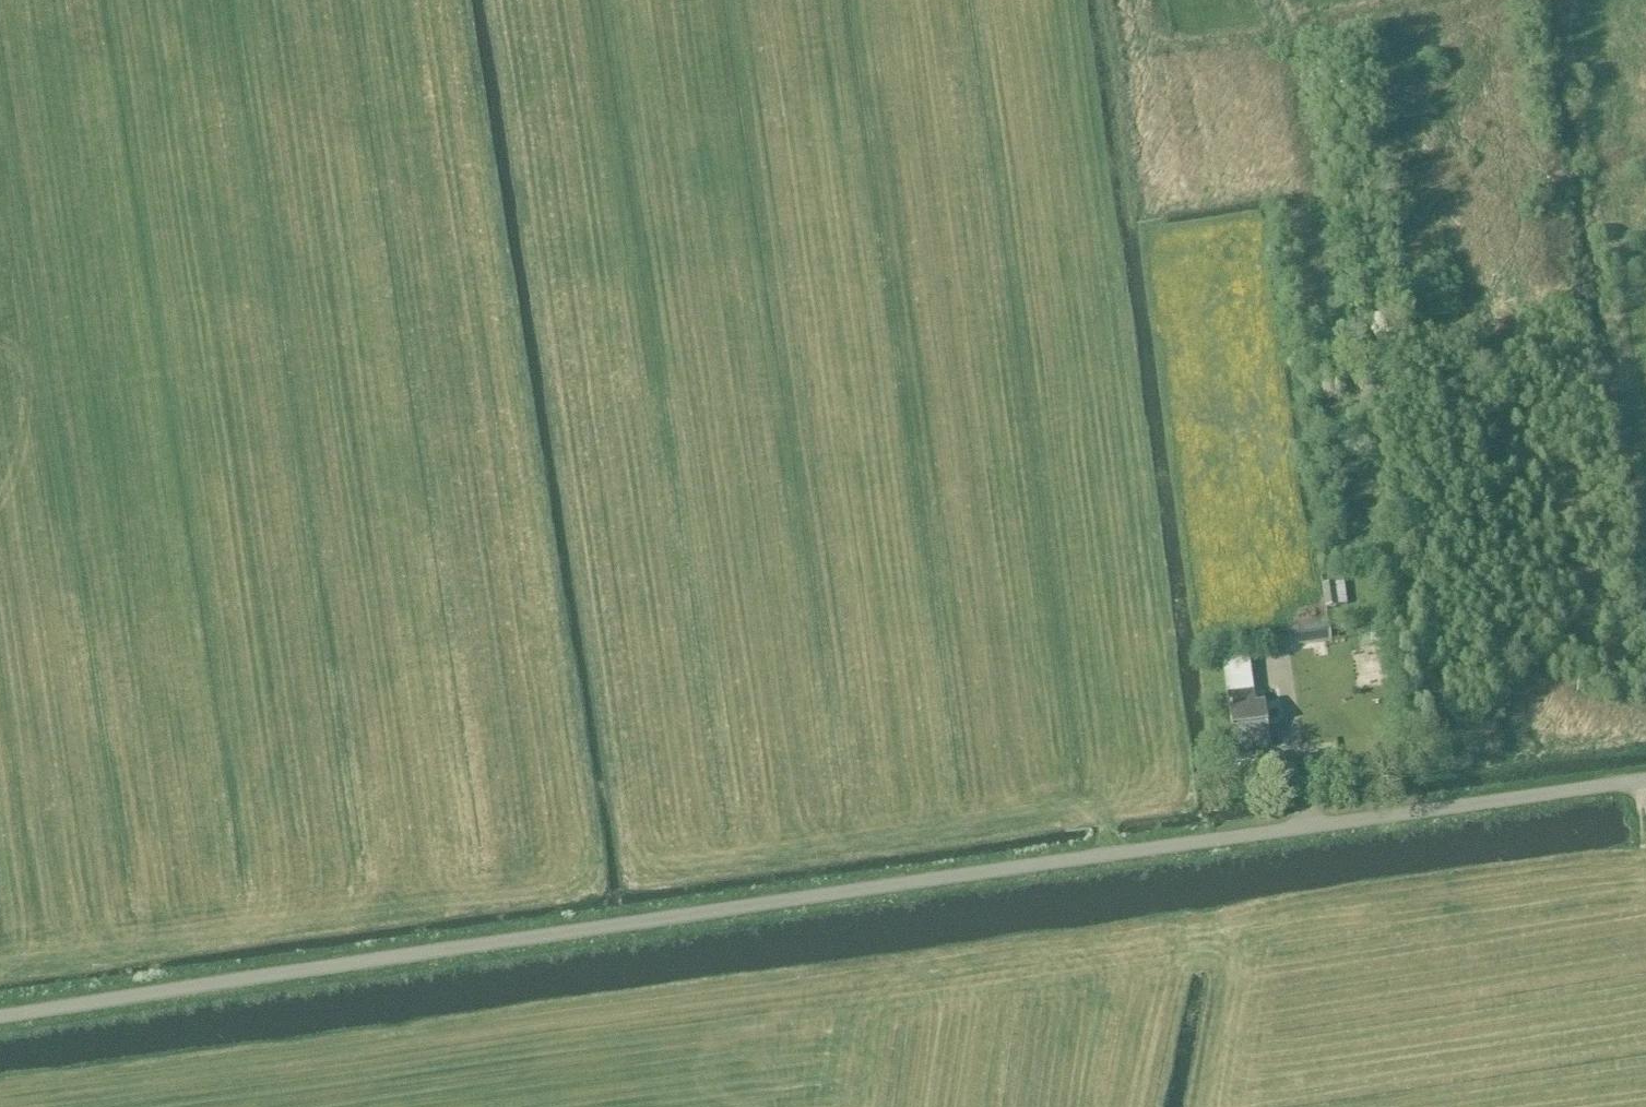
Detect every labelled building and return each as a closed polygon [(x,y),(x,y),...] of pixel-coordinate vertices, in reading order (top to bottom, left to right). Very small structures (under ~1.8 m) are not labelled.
[(1342,597),(1341,578),(1324,579),(1325,598),(1342,597)] [(1328,624),(1293,628),(1295,647),(1330,642),(1328,624)] [(1374,628),(1357,630),(1359,644),(1375,642),(1374,628)] [(1254,706),(1247,656),(1221,660),(1235,762),(1253,759),(1252,751),(1270,748),(1263,704),(1254,706)]
